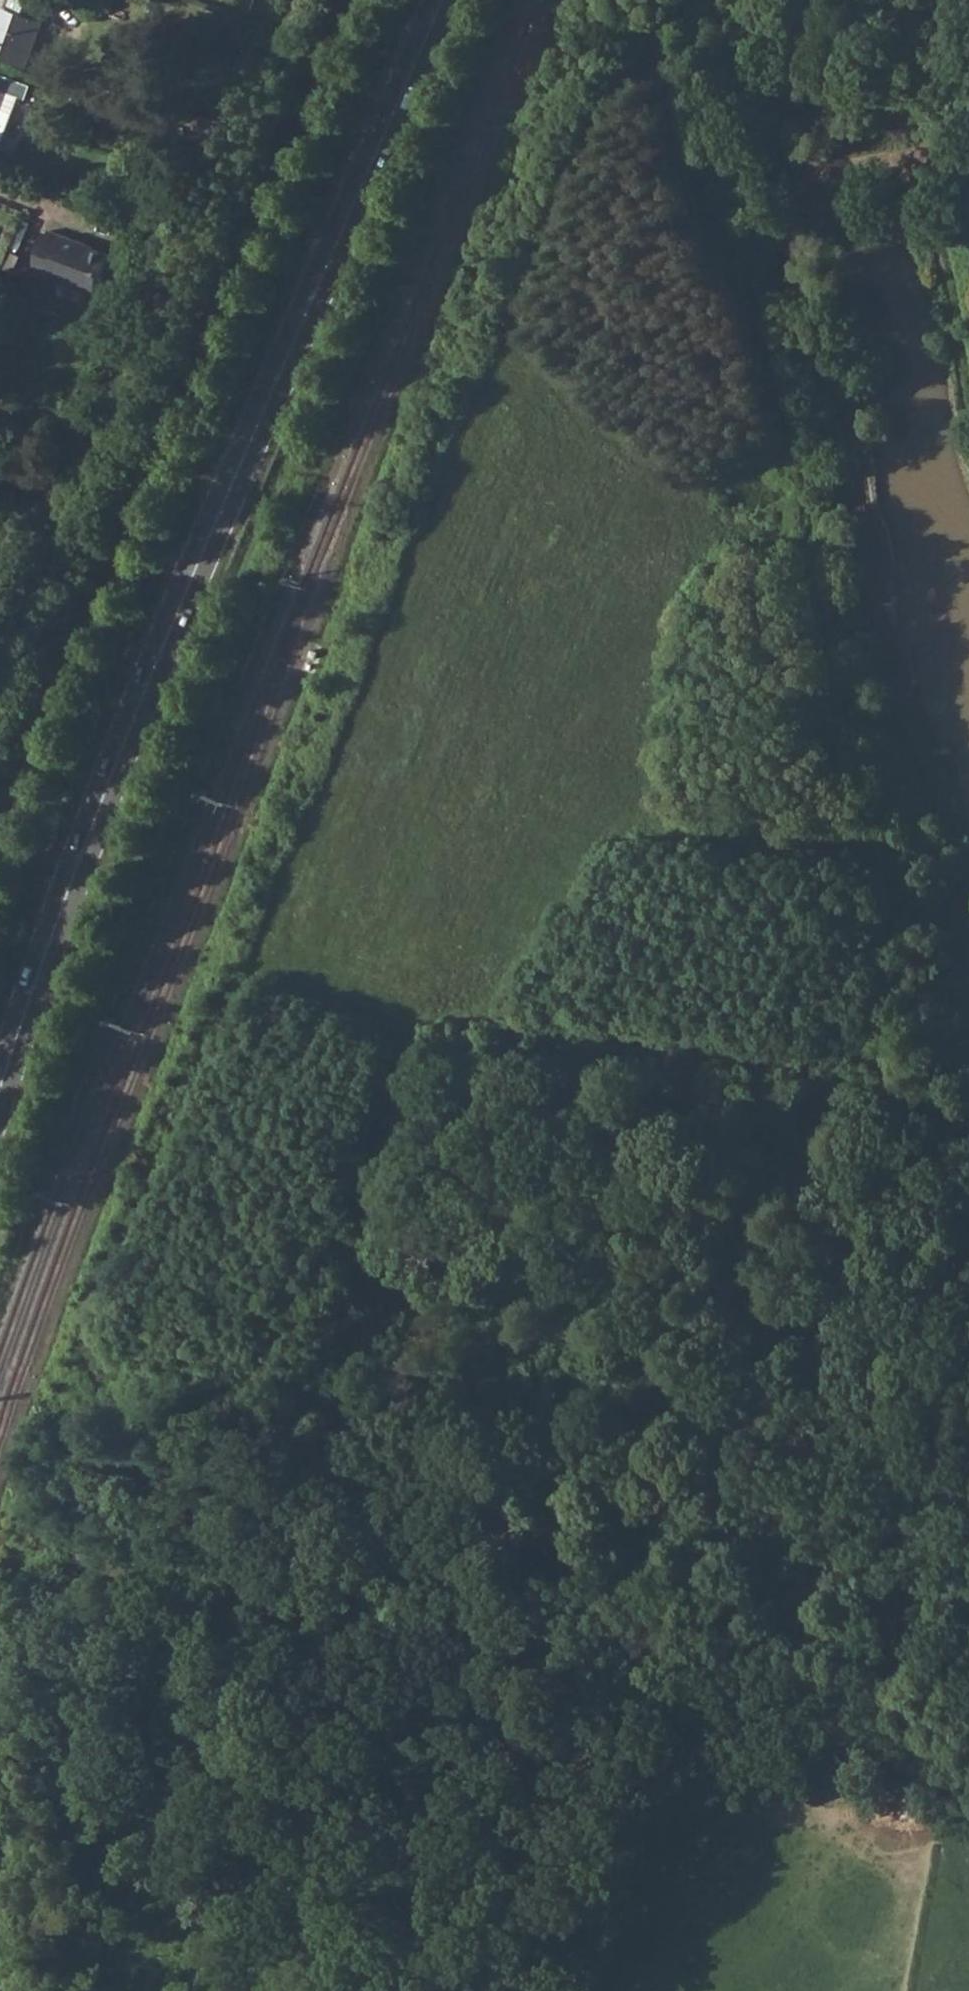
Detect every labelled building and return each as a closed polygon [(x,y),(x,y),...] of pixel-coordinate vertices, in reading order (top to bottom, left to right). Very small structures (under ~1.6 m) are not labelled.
[(0,9),(0,55),(30,66),(47,21),(44,20),(50,6),(33,0),(13,0),(10,8),(2,5),(0,9)] [(52,225),(36,265),(96,286),(110,250),(82,240),(83,236),(52,225)]
